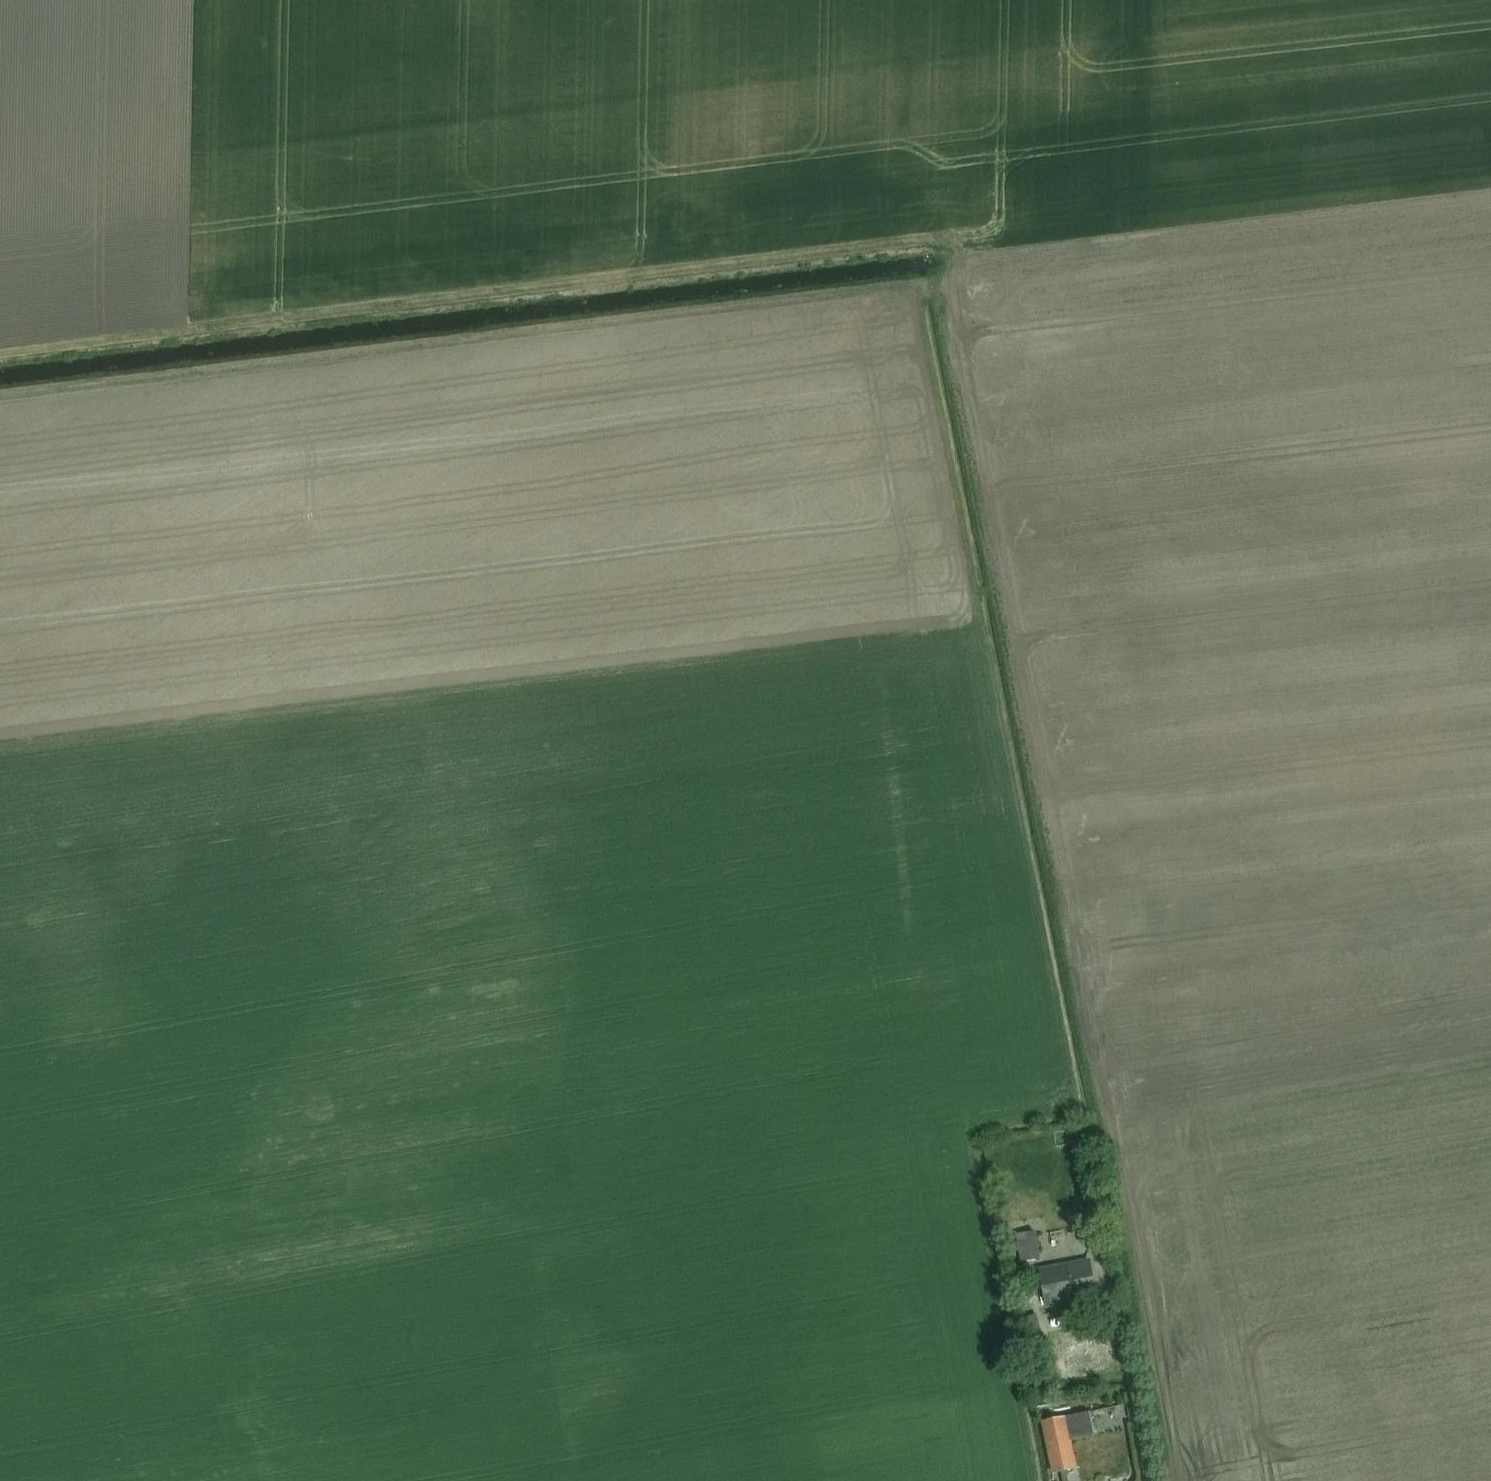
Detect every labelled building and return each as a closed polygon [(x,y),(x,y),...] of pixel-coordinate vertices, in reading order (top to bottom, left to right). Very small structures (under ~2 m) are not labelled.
[(1039,1262),(1034,1233),(1017,1236),(1021,1265),(1039,1262)] [(1045,1309),(1095,1300),(1088,1263),(1037,1272),(1045,1309)] [(1092,1411),(1044,1420),(1054,1473),(1082,1468),(1077,1439),(1097,1436),(1092,1411)]
